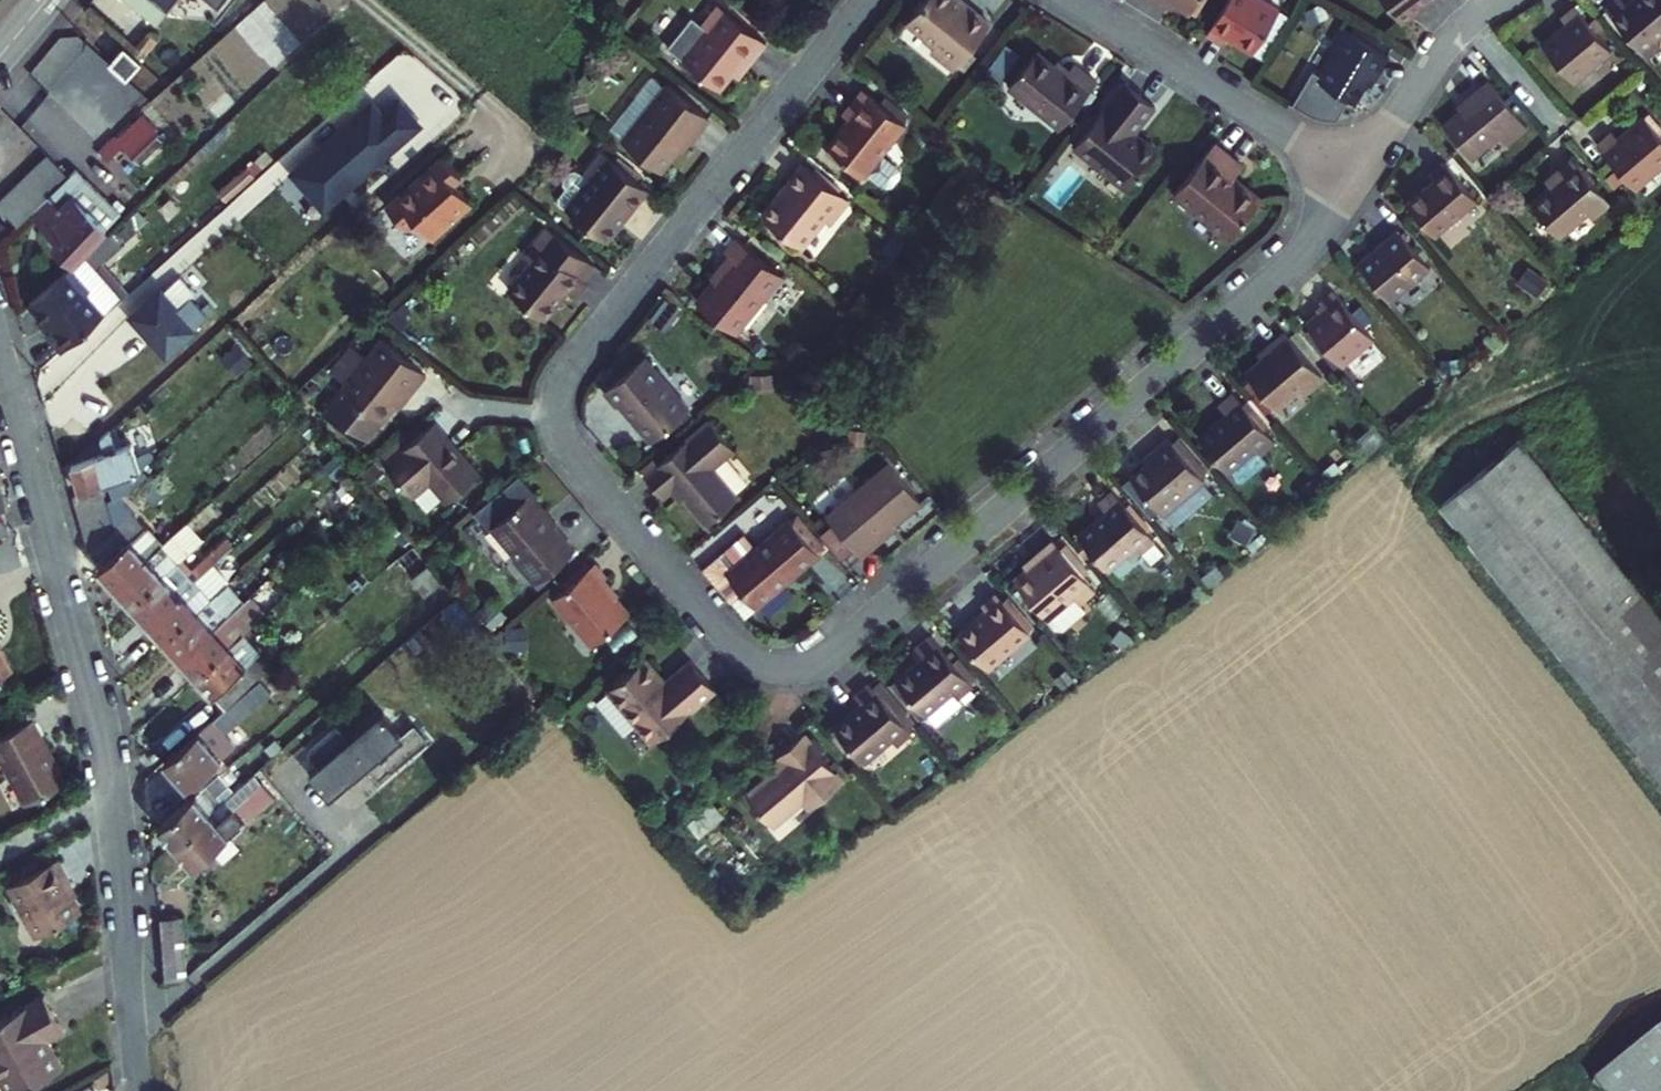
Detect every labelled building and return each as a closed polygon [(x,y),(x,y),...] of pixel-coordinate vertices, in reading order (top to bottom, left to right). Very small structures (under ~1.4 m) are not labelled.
[(155,20),(168,4),(171,0),(131,0),(155,20)] [(668,36),(720,76),(740,51),(745,54),(765,29),(728,0),(711,0),(702,13),(691,4),(668,36)] [(908,13),(937,36),(932,41),(955,60),(991,16),(972,0),(918,0),(908,13)] [(1212,21),(1226,30),(1231,23),(1270,47),(1291,11),(1279,3),(1281,0),(1224,0),(1212,21)] [(1568,6),(1574,13),(1549,33),(1581,71),(1619,40),(1587,0),(1576,0),(1568,6)] [(1653,48),(1660,42),(1660,0),(1615,0),(1653,48)] [(1356,18),(1389,37),(1393,31),(1359,12),(1356,18)] [(1360,87),(1376,60),(1381,62),(1394,40),(1389,37),(1356,18),(1351,15),(1325,61),(1320,60),(1300,94),(1324,107),(1341,109),(1355,86),(1360,87)] [(1038,39),(1010,74),(1063,115),(1099,70),(1076,51),(1067,62),(1038,39)] [(149,56),(129,40),(113,58),(133,74),(149,56)] [(1474,95),(1451,115),(1479,148),(1507,125),(1514,134),(1536,115),(1496,69),(1471,91),(1474,95)] [(1127,71),(1076,135),(1129,178),(1160,140),(1127,114),(1147,87),(1127,71)] [(711,106),(670,73),(625,130),(664,161),(697,119),(699,121),(711,106)] [(848,111),(826,138),(864,168),(868,163),(884,177),(891,176),(900,168),(900,161),(882,146),(906,115),(862,80),(841,106),(848,111)] [(1606,136),(1642,180),(1660,165),(1660,121),(1651,109),(1626,129),(1621,124),(1606,136)] [(1219,130),(1177,184),(1233,228),(1266,186),(1239,164),(1248,153),(1219,130)] [(561,188),(563,195),(607,231),(648,178),(604,142),(585,165),(578,162),(574,162),(569,164),(565,170),(568,179),(561,188)] [(62,177),(74,166),(52,143),(0,191),(0,195),(19,215),(62,177)] [(1458,198),(1481,182),(1452,149),(1438,160),(1442,165),(1436,170),(1458,198)] [(1571,167),(1539,195),(1568,229),(1596,205),(1601,210),(1619,195),(1582,151),(1568,163),(1571,167)] [(441,152),(386,203),(406,225),(414,217),(431,235),(472,198),(455,180),(461,174),(441,152)] [(803,155),(762,206),(802,238),(825,209),(830,214),(848,190),(803,155)] [(52,234),(71,253),(123,206),(80,160),(74,166),(62,177),(63,178),(36,205),(58,228),(52,234)] [(261,168),(181,241),(193,256),(219,233),(221,236),(276,186),(261,168)] [(1436,170),(1414,189),(1441,221),(1484,186),(1481,182),(1458,198),(1436,170)] [(1403,217),(1364,250),(1396,288),(1436,254),(1403,217)] [(533,255),(510,283),(544,310),(567,282),(576,289),(587,275),(583,271),(593,258),(550,222),(527,250),(533,255)] [(737,252),(700,297),(736,325),(783,266),(738,230),(727,244),(737,252)] [(102,307),(84,286),(88,282),(68,260),(28,296),(51,321),(49,323),(49,327),(63,343),(102,307)] [(130,310),(168,353),(198,325),(195,321),(208,309),(194,294),(199,289),(181,269),(164,285),(161,282),(130,310)] [(1329,297),(1311,313),(1346,354),(1379,327),(1339,281),(1325,292),(1329,297)] [(664,324),(676,305),(661,297),(649,316),(664,324)] [(1289,321),(1269,337),(1273,341),(1250,361),(1282,397),(1302,379),(1305,382),(1326,364),(1289,321)] [(366,435),(382,416),(403,390),(406,392),(424,370),(381,336),(341,384),(326,403),(366,435)] [(646,350),(605,385),(617,399),(620,397),(651,435),(690,402),(646,350)] [(1223,395),(1230,403),(1204,427),(1234,461),(1244,471),(1251,470),(1274,451),(1265,443),(1279,430),(1238,383),(1223,395)] [(711,414),(646,469),(663,490),(671,484),(677,480),(686,491),(707,516),(739,490),(713,459),(734,442),(711,414)] [(432,421),(383,464),(410,496),(412,493),(424,507),(431,507),(442,498),(444,501),(477,473),(432,421)] [(139,467),(152,455),(149,450),(137,456),(132,441),(116,445),(110,424),(101,432),(105,449),(73,458),(82,486),(101,479),(139,467)] [(1180,428),(1175,433),(1204,467),(1209,463),(1180,428)] [(1522,428),(1471,469),(1660,698),(1660,600),(1522,428)] [(1175,433),(1171,429),(1155,443),(1158,447),(1126,476),(1155,510),(1162,502),(1166,506),(1207,470),(1204,467),(1175,433)] [(892,456),(831,509),(866,550),(879,539),(876,535),(925,494),(892,456)] [(490,524),(496,520),(516,544),(515,554),(537,577),(575,544),(556,521),(558,519),(531,490),(534,486),(519,469),(476,507),(490,524)] [(1471,469),(1448,486),(1660,744),(1660,698),(1471,469)] [(0,472),(0,497),(8,494),(1,471),(0,472)] [(82,486),(71,490),(76,506),(89,549),(114,526),(101,479),(82,486)] [(677,480),(671,484),(680,496),(686,491),(677,480)] [(1105,494),(1112,502),(1085,527),(1114,560),(1128,548),(1138,560),(1152,549),(1146,542),(1161,528),(1119,482),(1105,494)] [(1448,486),(1445,490),(1660,758),(1660,744),(1448,486)] [(800,506),(792,514),(822,547),(830,539),(800,506)] [(114,526),(89,549),(103,563),(100,566),(116,584),(165,541),(147,522),(134,508),(114,526)] [(792,514),(792,513),(759,542),(747,528),(705,564),(708,568),(723,585),(733,597),(747,585),(761,601),(823,547),(822,547),(792,514)] [(1059,532),(1040,548),(1043,551),(1020,571),(1065,622),(1072,623),(1095,603),(1087,593),(1102,580),(1059,532)] [(133,602),(166,572),(159,564),(174,551),(165,541),(116,584),(133,602)] [(181,559),(174,551),(159,564),(166,572),(181,559)] [(426,587),(442,573),(428,556),(411,570),(426,587)] [(181,559),(166,572),(175,582),(190,569),(181,559)] [(597,559),(556,595),(594,641),(631,610),(604,578),(609,573),(597,559)] [(232,579),(216,561),(198,577),(214,595),(232,579)] [(149,620),(198,577),(190,569),(175,582),(166,572),(133,602),(149,620)] [(426,587),(434,596),(450,582),(442,573),(426,587)] [(214,595),(198,577),(149,620),(166,638),(214,595)] [(182,656),(249,597),(232,579),(214,595),(166,638),(182,656)] [(450,582),(434,596),(441,604),(456,590),(450,582)] [(994,602),(967,626),(995,658),(1038,623),(1032,616),(1012,593),(1006,585),(991,598),(994,602)] [(1012,593),(1032,616),(1040,609),(1020,586),(1012,593)] [(456,590),(441,604),(477,645),(492,633),(456,590)] [(182,656),(199,675),(248,632),(268,614),(251,596),(249,597),(182,656)] [(931,650),(904,674),(933,707),(935,705),(946,717),(971,695),(965,688),(979,676),(977,674),(943,636),(938,630),(924,642),(931,650)] [(950,630),(943,636),(977,674),(983,668),(950,630)] [(223,701),(256,673),(249,663),(264,649),(248,632),(199,675),(223,701)] [(9,660),(0,643),(0,664),(9,660)] [(612,688),(598,699),(626,731),(639,720),(654,738),(717,683),(693,656),(667,678),(647,654),(610,685),(612,688)] [(879,680),(915,720),(922,713),(887,674),(879,680)] [(933,707),(904,674),(900,678),(929,711),(933,707)] [(915,720),(879,680),(877,677),(862,690),(869,699),(842,722),(871,755),(898,732),(903,736),(918,724),(915,720)] [(309,768),(329,792),(364,762),(378,778),(429,735),(414,718),(402,728),(383,705),(309,768)] [(211,712),(161,755),(185,782),(221,751),(216,746),(226,738),(213,724),(218,720),(211,712)] [(0,730),(0,752),(22,799),(65,780),(36,714),(0,730)] [(769,776),(796,807),(810,794),(818,802),(850,775),(809,730),(785,751),(791,757),(769,776)] [(177,839),(222,800),(225,797),(215,784),(233,766),(228,761),(161,819),(177,839)] [(227,806),(222,800),(177,839),(194,858),(274,788),(262,774),(249,786),(227,806)] [(796,807),(769,776),(753,790),(780,821),(796,807)] [(249,786),(244,780),(225,797),(222,800),(227,806),(249,786)] [(56,859),(5,882),(9,892),(6,897),(11,908),(17,908),(28,934),(57,921),(60,929),(75,922),(72,915),(76,913),(65,887),(68,886),(56,859)] [(187,967),(181,911),(161,913),(165,969),(187,967)] [(0,1012),(0,1090),(44,1071),(31,1042),(50,1033),(33,997),(0,1012)] [(1597,1072),(1611,1090),(1660,1090),(1660,1024),(1597,1072)]
